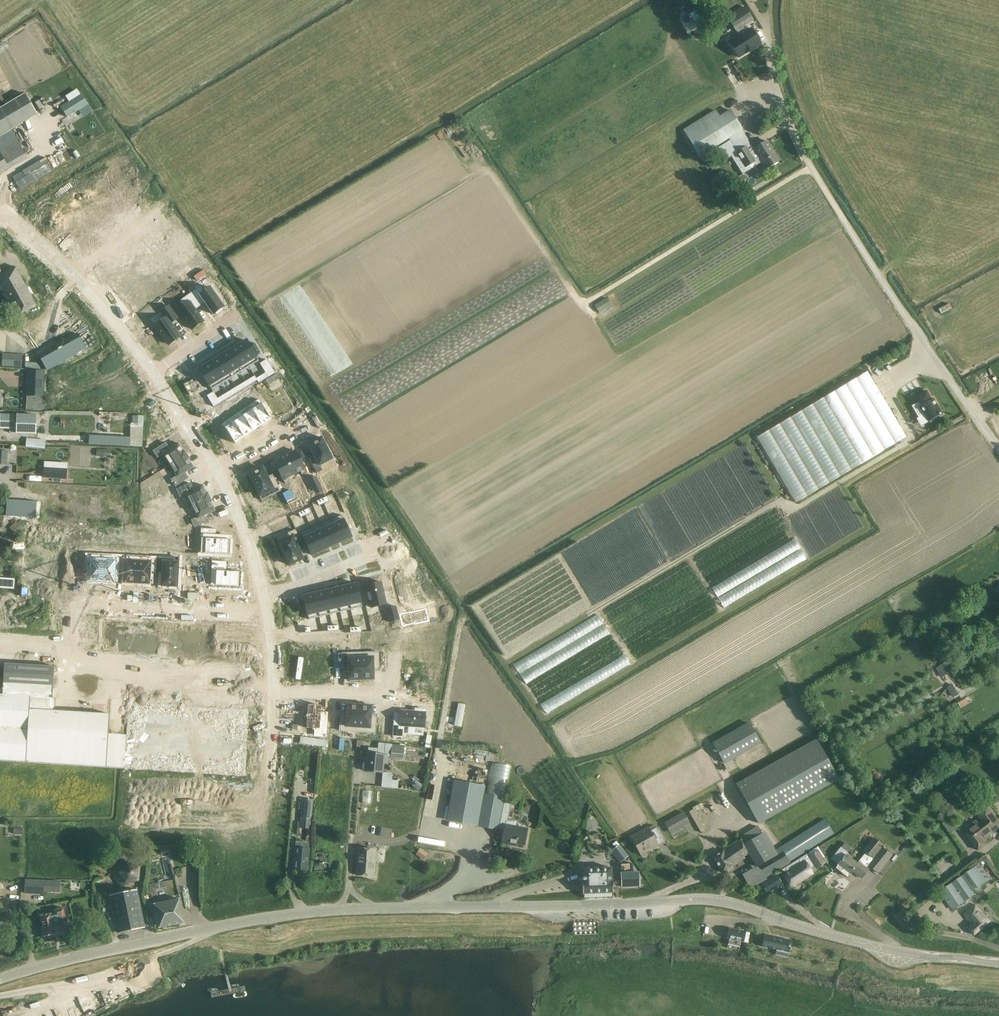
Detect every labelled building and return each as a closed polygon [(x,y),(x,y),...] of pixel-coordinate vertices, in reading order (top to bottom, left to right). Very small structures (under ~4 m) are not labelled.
[(729,42),(739,57),(761,44),(751,28),(746,31),(743,27),(754,20),(744,6),(726,18),(736,32),(737,31),(739,35),(729,42)] [(69,102),(60,107),(67,118),(88,105),(81,94),(80,95),(77,89),(66,97),(69,102)] [(0,108),(0,137),(12,130),(37,114),(25,93),(0,108)] [(718,115),(715,109),(682,129),(699,156),(742,130),(729,109),(718,115)] [(730,140),(718,148),(725,160),(731,157),(742,174),(749,170),(746,166),(754,162),(756,165),(762,162),(766,169),(779,161),(767,140),(755,148),(754,147),(752,148),(750,144),(737,152),(730,140)] [(11,175),(19,188),(53,171),(46,157),(11,175)] [(146,290),(132,265),(117,274),(132,298),(146,290)] [(16,316),(36,305),(31,296),(25,285),(15,267),(2,274),(0,271),(0,287),(16,316)] [(205,294),(196,301),(203,309),(208,305),(215,314),(217,312),(218,313),(224,309),(223,308),(225,306),(215,292),(208,297),(205,294)] [(188,301),(177,309),(192,329),(202,321),(194,309),(198,305),(189,293),(185,297),(188,301)] [(607,298),(594,305),(599,313),(612,306),(607,298)] [(166,317),(156,325),(170,345),(181,337),(171,323),(177,319),(166,306),(161,311),(166,317)] [(74,329),(68,333),(78,349),(84,345),(74,329)] [(68,333),(61,337),(71,353),(78,349),(68,333)] [(61,336),(54,340),(65,357),(71,353),(61,337),(61,336)] [(54,340),(48,344),(49,345),(59,361),(65,357),(54,340)] [(246,340),(237,346),(249,367),(258,361),(246,340)] [(49,345),(43,349),(52,365),(59,361),(49,345)] [(237,346),(227,352),(240,372),(249,367),(237,346)] [(43,349),(36,353),(47,369),(52,365),(43,349)] [(227,352),(218,357),(230,378),(240,372),(227,352)] [(3,354),(2,366),(22,367),(22,355),(3,354)] [(218,357),(209,363),(221,383),(230,378),(218,357)] [(259,383),(275,373),(267,360),(260,364),(266,373),(256,379),(259,383)] [(209,363),(199,369),(211,389),(221,383),(209,363)] [(24,371),(0,370),(0,377),(1,377),(1,384),(24,385),(24,371)] [(28,371),(27,395),(43,396),(44,372),(28,371)] [(796,503),(906,437),(867,372),(757,437),(796,503)] [(915,403),(909,407),(915,419),(920,416),(924,423),(938,414),(929,399),(927,400),(922,392),(912,398),(915,403)] [(258,399),(251,404),(264,424),(272,419),(258,399)] [(251,404),(242,410),(255,430),(264,424),(251,404)] [(242,410),(233,416),(246,436),(255,430),(242,410)] [(36,435),(37,414),(17,414),(0,413),(0,429),(16,429),(16,434),(36,435)] [(132,416),(132,424),(143,424),(144,416),(132,416)] [(233,416),(222,424),(235,444),(246,436),(233,416)] [(130,437),(130,445),(142,446),(143,428),(130,427),(130,437)] [(89,436),(89,444),(130,445),(130,437),(89,436)] [(26,447),(45,448),(45,439),(26,438),(26,447)] [(320,438),(307,445),(313,457),(307,460),(313,471),(318,469),(317,467),(331,460),(320,438)] [(165,442),(152,451),(156,457),(162,453),(170,465),(185,455),(178,443),(169,448),(165,442)] [(185,455),(170,465),(177,477),(172,480),(176,486),(188,478),(184,472),(193,467),(185,455)] [(298,455),(287,461),(296,478),(302,476),(304,479),(309,476),(298,455)] [(287,461),(276,466),(287,487),(292,485),(290,481),(296,478),(287,461)] [(263,467),(250,475),(261,497),(273,490),(275,494),(281,491),(275,479),(270,482),(263,467)] [(66,479),(67,469),(45,468),(44,478),(66,479)] [(317,477),(309,481),(316,495),(324,491),(317,477)] [(190,483),(177,490),(179,496),(186,493),(192,505),(208,498),(202,485),(193,489),(190,483)] [(290,490),(282,494),(289,508),(297,504),(290,490)] [(198,518),(191,522),(193,526),(199,526),(208,521),(205,515),(215,511),(208,498),(192,505),(198,518)] [(344,519),(335,523),(343,541),(352,537),(344,519)] [(17,535),(24,528),(16,521),(9,528),(17,535)] [(335,523),(325,528),(333,545),(343,541),(335,523)] [(292,535),(279,542),(289,565),(302,558),(295,543),(300,541),(295,528),(290,531),(292,535)] [(325,528),(315,532),(324,550),(333,545),(325,528)] [(198,531),(198,537),(200,538),(200,553),(224,554),(224,539),(211,538),(211,532),(198,531)] [(315,532),(303,538),(311,555),(324,550),(315,532)] [(60,551),(60,575),(75,575),(75,562),(81,562),(81,549),(75,549),(75,551),(60,551)] [(82,558),(82,570),(88,570),(87,580),(89,581),(89,582),(95,582),(95,581),(99,581),(100,559),(82,558)] [(100,559),(99,581),(103,581),(103,583),(109,583),(109,582),(111,582),(111,572),(117,572),(118,560),(100,559)] [(155,559),(155,572),(160,572),(159,586),(174,586),(175,562),(161,562),(161,559),(155,559)] [(118,560),(117,572),(122,572),(122,582),(123,582),(123,584),(129,584),(129,583),(134,583),(135,561),(118,560)] [(135,561),(134,583),(138,583),(138,584),(144,585),(144,583),(146,583),(146,573),(152,574),(153,562),(135,561)] [(209,564),(208,570),(211,570),(210,585),(234,586),(235,571),(221,570),(222,564),(209,564)] [(403,602),(420,598),(418,592),(423,591),(421,581),(416,582),(414,575),(399,578),(403,593),(401,593),(403,602)] [(357,584),(347,586),(351,605),(361,602),(357,584)] [(380,584),(366,587),(371,608),(385,604),(380,584)] [(347,586),(336,589),(340,607),(351,605),(347,586)] [(336,589),(325,591),(330,610),(340,607),(336,589)] [(325,591),(315,594),(319,612),(330,610),(325,591)] [(315,594),(303,596),(308,615),(319,612),(315,594)] [(379,652),(361,653),(361,680),(366,679),(366,681),(372,681),(372,679),(374,679),(373,669),(379,669),(379,652)] [(361,653),(343,653),(343,670),(349,670),(349,680),(351,680),(351,681),(357,681),(357,680),(361,680),(361,653)] [(948,661),(941,665),(946,674),(953,670),(948,661)] [(0,694),(0,761),(26,762),(28,710),(55,710),(56,698),(52,698),(53,677),(3,674),(2,694),(0,694)] [(964,699),(958,703),(961,708),(967,704),(964,699)] [(340,714),(339,731),(357,732),(359,705),(355,705),(355,703),(349,703),(349,704),(347,704),(346,714),(340,714)] [(359,705),(357,732),(375,733),(377,716),(371,716),(371,706),(370,706),(370,704),(364,704),(364,705),(359,705)] [(305,717),(304,721),(306,722),(304,731),(310,731),(310,732),(312,733),(311,739),(324,740),(328,716),(322,715),(323,710),(317,709),(317,707),(315,707),(314,708),(308,708),(307,717),(305,717)] [(395,720),(393,735),(404,736),(405,726),(425,728),(428,710),(417,709),(417,711),(403,709),(402,721),(395,720)] [(749,721),(712,742),(724,764),(761,743),(749,721)] [(839,779),(816,738),(735,783),(758,824),(839,779)] [(391,754),(392,745),(378,743),(378,748),(369,748),(368,754),(366,753),(365,763),(364,763),(363,764),(363,769),(364,770),(382,772),(383,757),(389,757),(389,754),(391,754)] [(404,746),(392,745),(391,754),(403,755),(404,746)] [(512,843),(524,845),(527,828),(514,826),(515,822),(507,821),(511,798),(505,797),(484,793),(485,785),(453,779),(445,820),(498,830),(499,829),(504,830),(501,843),(511,845),(512,843)] [(987,802),(994,797),(989,789),(981,794),(987,802)] [(302,799),(301,819),(311,820),(313,799),(302,799)] [(991,811),(986,805),(976,813),(980,819),(977,821),(976,820),(971,824),(972,825),(965,831),(979,849),(986,844),(984,841),(991,835),(990,834),(998,826),(998,822),(991,811)] [(683,812),(664,823),(670,834),(690,823),(683,812)] [(790,861),(834,833),(824,818),(780,846),(790,861)] [(949,835),(956,830),(948,820),(942,825),(949,835)] [(762,832),(757,825),(739,836),(741,839),(712,857),(722,872),(744,858),(743,856),(748,853),(756,866),(777,853),(764,831),(762,832)] [(641,854),(658,845),(664,841),(656,828),(650,831),(648,827),(630,836),(641,854)] [(332,833),(332,843),(339,844),(340,833),(332,833)] [(877,872),(891,854),(883,848),(885,846),(873,836),(862,850),(865,852),(857,863),(845,854),(847,852),(840,847),(831,859),(838,864),(837,865),(850,875),(853,871),(862,878),(870,866),(877,872)] [(615,847),(611,851),(619,862),(628,855),(619,844),(616,841),(612,844),(615,847)] [(295,848),(293,869),(307,870),(309,849),(296,848),(295,848)] [(358,848),(356,875),(374,876),(376,850),(358,848)] [(783,875),(791,887),(812,873),(809,869),(815,865),(817,867),(824,862),(817,851),(810,855),(808,853),(782,870),(784,874),(783,875)] [(315,853),(314,871),(328,872),(330,854),(315,853)] [(335,870),(342,871),(343,863),(344,863),(344,858),(339,858),(338,862),(335,862),(335,870)] [(112,871),(119,884),(125,882),(126,883),(138,880),(139,867),(128,862),(123,859),(112,871)] [(620,864),(622,887),(639,886),(638,874),(633,874),(632,863),(620,864)] [(973,867),(940,891),(953,909),(975,894),(972,891),(984,882),(981,878),(986,874),(979,863),(973,867)] [(582,868),(583,893),(612,892),(611,867),(582,868)] [(750,889),(767,878),(763,872),(746,882),(750,889)] [(774,887),(782,882),(776,874),(769,879),(774,887)] [(146,885),(150,901),(179,895),(176,879),(146,885)] [(26,880),(25,893),(43,894),(44,892),(44,891),(54,892),(54,884),(56,884),(57,881),(26,880)] [(136,890),(110,895),(118,934),(144,928),(136,890)] [(154,904),(158,928),(184,922),(179,898),(154,904)] [(974,935),(990,920),(975,903),(963,913),(973,924),(968,928),(974,935)] [(40,915),(44,935),(55,933),(54,931),(67,929),(63,908),(54,910),(54,913),(40,915)] [(729,928),(727,937),(729,938),(728,944),(739,946),(740,940),(743,941),(745,931),(729,928)] [(791,940),(770,935),(764,934),(761,946),(789,952),(791,940)]
